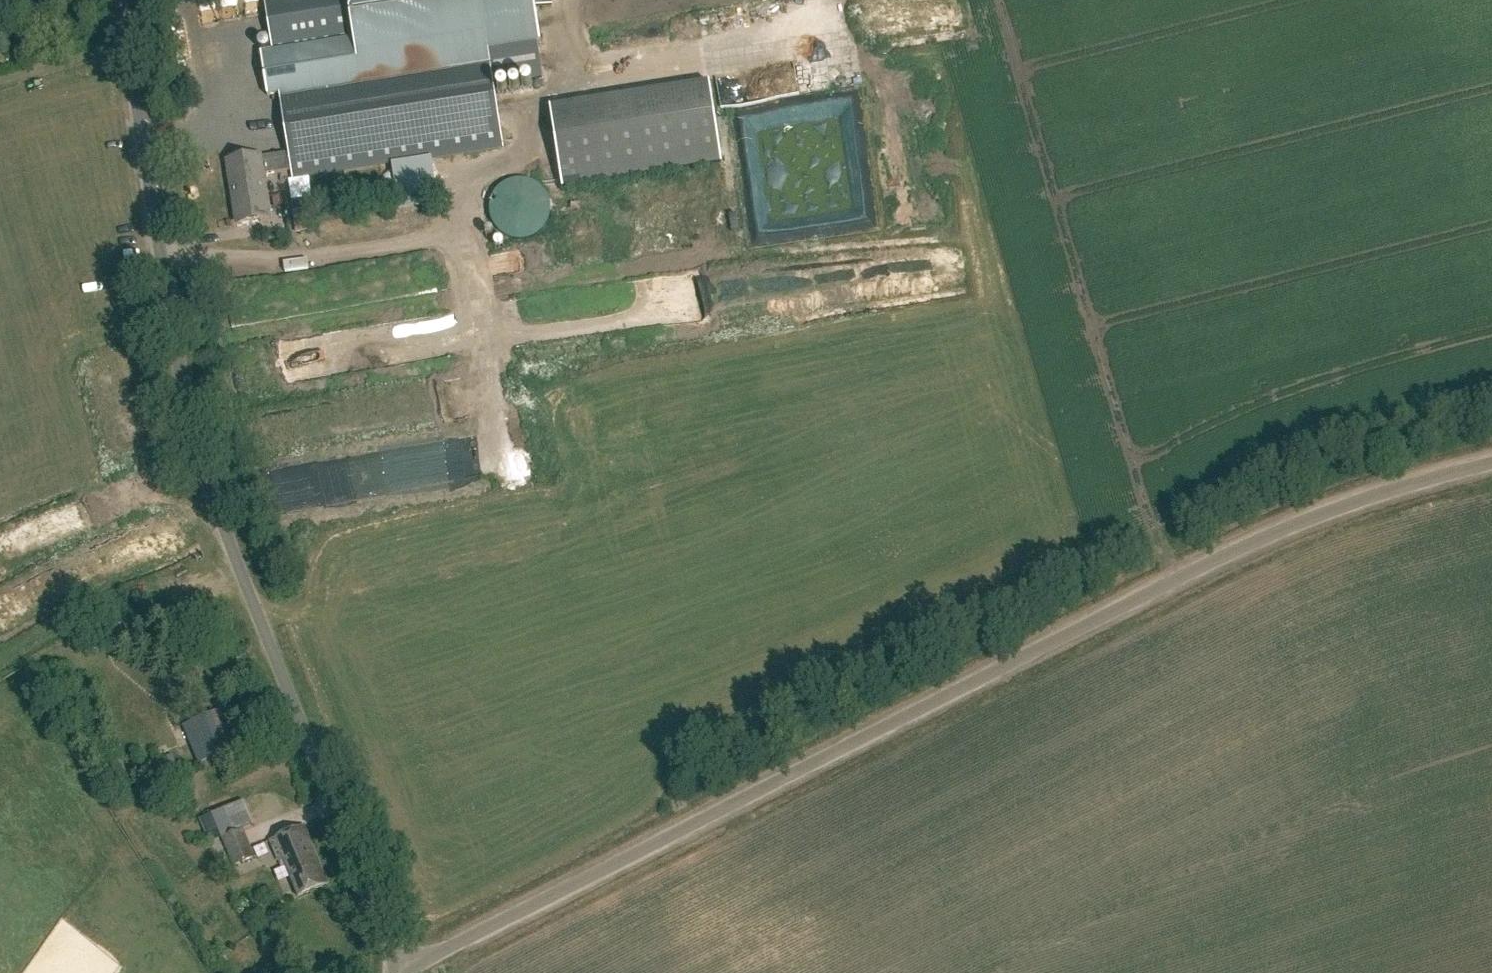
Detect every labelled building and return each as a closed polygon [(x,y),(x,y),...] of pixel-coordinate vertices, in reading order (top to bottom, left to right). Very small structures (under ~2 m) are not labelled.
[(260,175),(290,170),(291,180),(430,158),(501,147),(486,51),(540,42),(534,0),(264,0),(271,51),(260,53),(267,97),(278,95),(287,153),(259,158),(258,155),(223,161),(226,181),(229,180),(260,175)] [(703,50),(703,40),(683,41),(684,51),(703,50)] [(722,164),(709,82),(549,107),(562,189),(722,164)] [(267,219),(260,175),(229,180),(236,224),(267,219)] [(488,208),(488,209),(488,210),(488,211),(488,212),(488,213),(489,214),(489,216),(489,217),(489,218),(490,219),(490,220),(490,221),(491,222),(492,223),(492,224),(493,225),(493,226),(494,227),(495,228),(495,229),(496,229),(497,230),(497,231),(498,232),(499,232),(500,233),(501,234),(502,235),(503,235),(504,236),(505,236),(506,237),(507,237),(508,238),(509,238),(510,238),(511,238),(512,239),(513,239),(514,239),(515,239),(516,239),(517,239),(518,239),(519,239),(520,239),(521,239),(522,239),(524,239),(525,239),(526,238),(527,238),(528,238),(529,238),(530,237),(531,237),(532,236),(533,235),(534,235),(535,234),(536,234),(537,233),(538,232),(539,231),(540,230),(541,229),(542,228),(543,227),(543,226),(544,225),(544,224),(545,223),(545,222),(546,222),(546,221),(547,220),(547,219),(547,218),(548,217),(548,216),(548,215),(548,213),(548,212),(548,211),(548,210),(548,209),(548,208),(548,207),(548,206),(548,205),(548,204),(548,203),(548,202),(547,201),(547,200),(547,199),(546,198),(546,197),(545,196),(545,195),(544,194),(544,193),(543,192),(542,191),(541,190),(541,189),(540,188),(539,188),(538,187),(538,186),(537,186),(536,185),(535,184),(534,184),(533,183),(532,183),(532,182),(531,182),(530,181),(529,181),(528,181),(527,180),(526,180),(525,180),(524,180),(522,179),(521,179),(520,179),(519,179),(518,179),(517,179),(516,179),(515,179),(514,179),(513,180),(512,180),(511,180),(510,180),(509,181),(508,181),(507,181),(506,182),(505,182),(504,183),(503,183),(502,184),(501,184),(501,185),(500,185),(499,186),(498,187),(497,188),(496,189),(495,190),(495,191),(494,192),(493,192),(493,193),(492,194),(492,195),(491,196),(491,197),(490,198),(490,199),(490,200),(489,201),(489,202),(489,203),(489,204),(488,205),(488,206),(488,207),(488,208)] [(1491,527),(1491,493),(1481,497),(1491,527)] [(223,706),(184,723),(202,764),(241,746),(223,706)] [(243,827),(221,836),(233,864),(255,854),(243,827)] [(329,884),(304,827),(269,842),(277,861),(281,859),(298,897),(329,884)]
